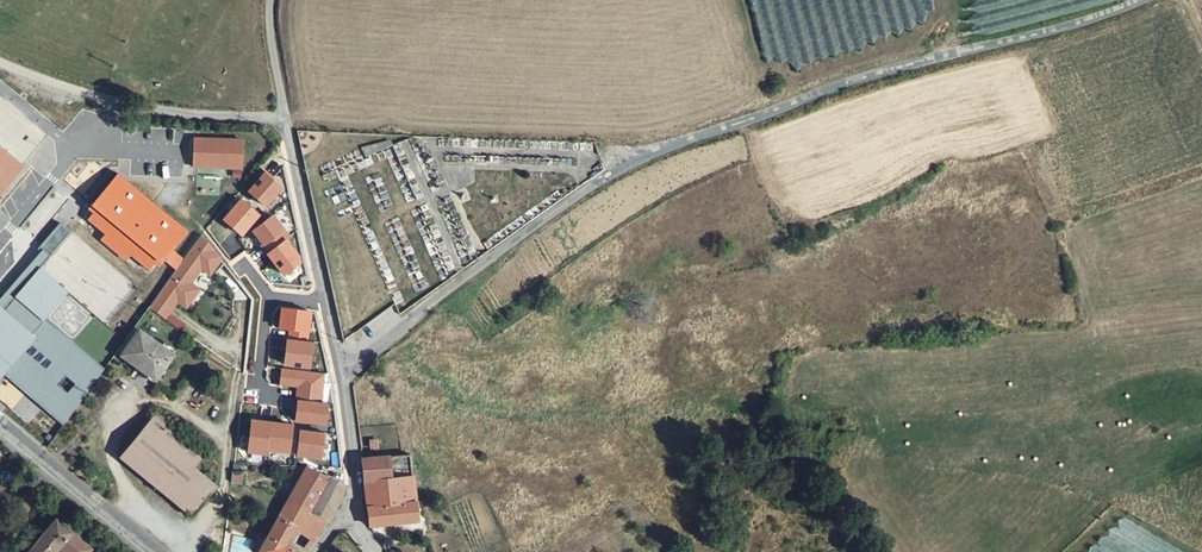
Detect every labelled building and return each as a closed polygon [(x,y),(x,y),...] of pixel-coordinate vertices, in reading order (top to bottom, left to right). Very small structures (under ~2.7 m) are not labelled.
[(234,138),(190,136),(188,165),(233,167),(234,138)] [(17,164),(0,149),(0,183),(17,164)] [(263,177),(256,171),(239,191),(256,205),(269,190),(260,181),(263,177)] [(171,251),(187,232),(116,174),(89,206),(95,210),(86,220),(147,270),(157,257),(163,262),(163,261),(176,269),(183,260),(171,251)] [(249,213),(232,199),(214,219),(231,234),(249,213)] [(242,229),(253,243),(251,244),(274,273),(290,261),(289,256),(275,238),(278,235),(262,214),(242,229)] [(35,256),(57,229),(47,220),(25,247),(28,249),(35,256)] [(190,284),(206,261),(216,274),(224,265),(214,251),(198,240),(150,307),(165,318),(178,301),(190,284)] [(90,372),(94,367),(34,316),(56,290),(37,274),(21,293),(12,285),(28,266),(37,257),(35,256),(28,249),(0,283),(0,289),(22,308),(18,314),(27,322),(29,320),(45,334),(47,332),(67,350),(62,356),(65,359),(69,355),(90,372)] [(21,293),(37,274),(28,266),(12,285),(21,293)] [(190,284),(178,301),(187,307),(199,291),(190,284)] [(0,289),(0,373),(18,389),(28,378),(45,392),(32,407),(53,424),(90,372),(69,355),(65,359),(62,356),(67,350),(47,332),(45,334),(29,320),(27,322),(18,314),(22,308),(0,289)] [(306,340),(300,339),(303,310),(275,307),(273,326),(284,328),(282,337),(280,337),(277,362),(303,365),(306,340)] [(168,355),(135,332),(116,357),(138,373),(141,369),(152,377),(168,355)] [(310,400),(314,371),(272,366),(270,383),(288,385),(287,397),(289,397),(286,418),(316,421),(318,400),(310,400)] [(32,407),(45,392),(28,378),(18,389),(0,373),(0,379),(32,407)] [(189,470),(201,456),(153,416),(117,461),(186,519),(211,489),(189,470)] [(282,423),(242,418),(238,450),(257,452),(257,447),(279,449),(282,423)] [(311,455),(313,439),(314,439),(315,430),(290,427),(287,452),(311,455)] [(363,456),(371,527),(420,521),(412,453),(363,456)] [(294,467),(276,498),(318,522),(325,513),(329,507),(332,502),(333,496),(336,486),(299,467),(294,467)] [(303,541),(318,522),(276,498),(246,551),(248,551),(294,551),(295,551),(277,541),(284,529),(303,541)] [(57,525),(48,536),(38,548),(35,551),(90,551),(57,525)]
